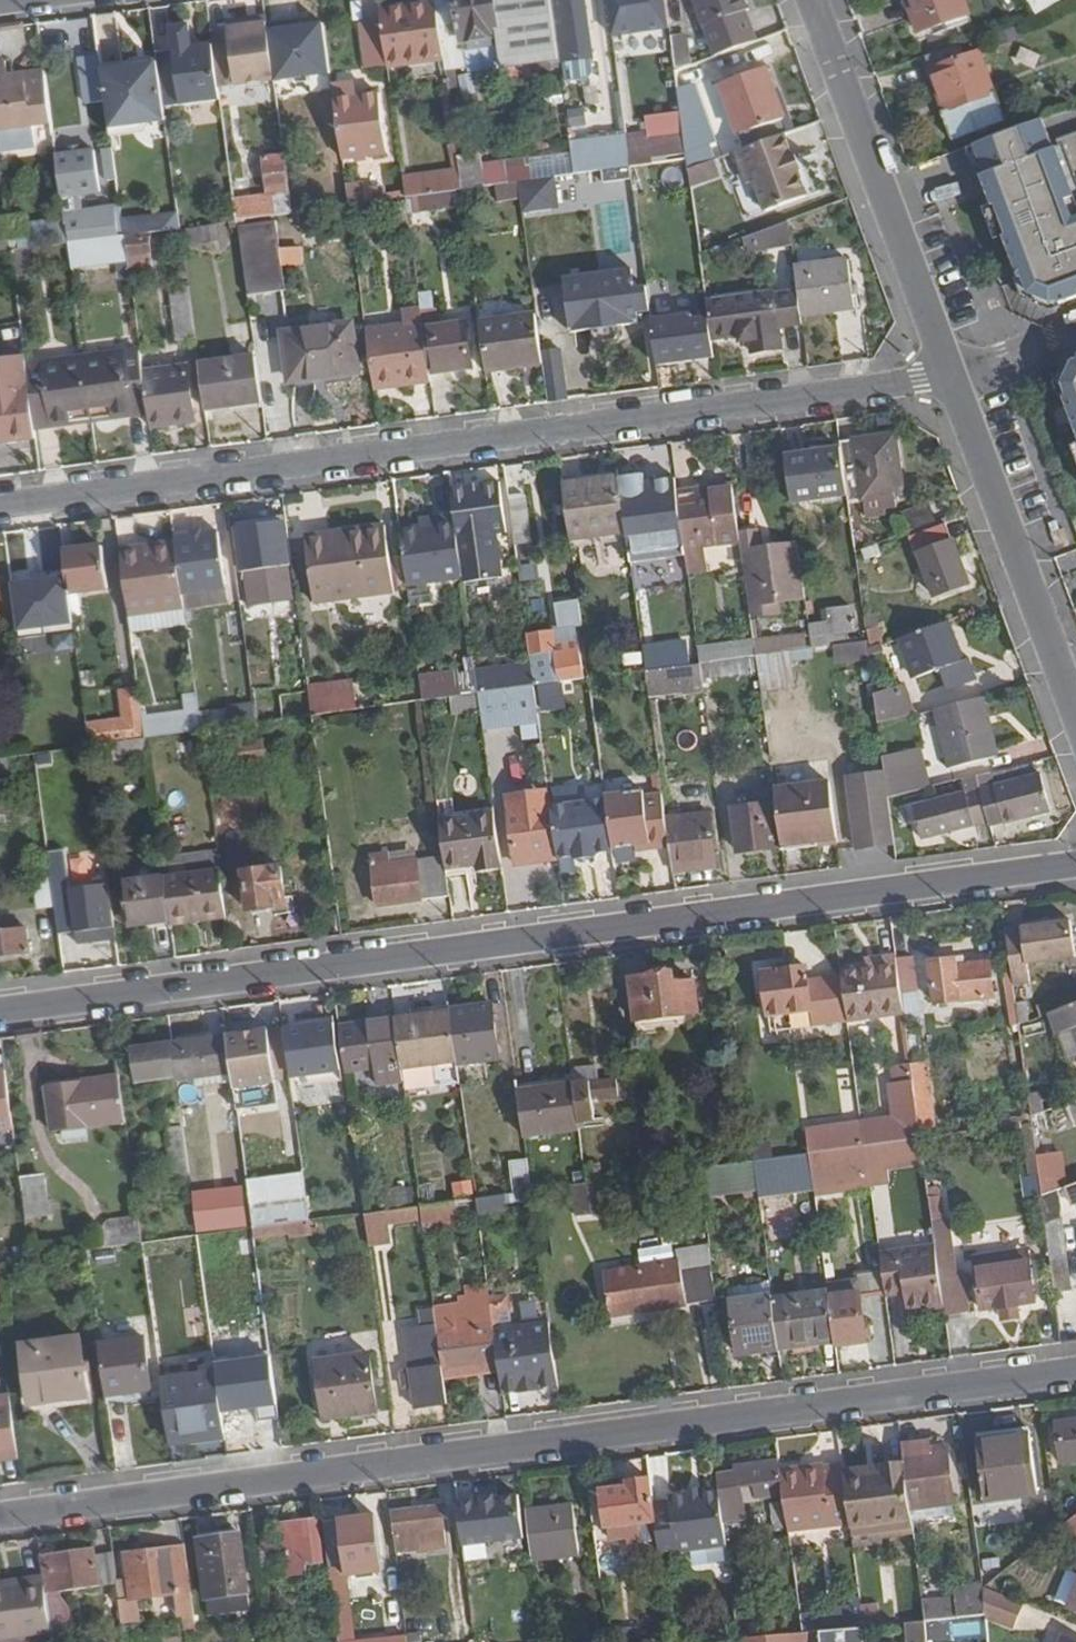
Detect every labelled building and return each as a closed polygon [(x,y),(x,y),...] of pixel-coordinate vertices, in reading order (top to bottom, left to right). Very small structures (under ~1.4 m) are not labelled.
[(435,1),(441,44),(443,60),(445,71),(456,70),(468,68),(469,72),(502,67),(498,36),(494,0),(435,0),(435,1)] [(502,67),(559,60),(551,0),(494,0),(498,36),(502,67)] [(559,60),(559,62),(587,58),(584,30),(588,29),(585,0),(551,0),(559,60)] [(625,14),(652,11),(651,0),(623,0),(625,14)] [(675,71),(691,65),(683,0),(666,0),(675,71)] [(713,57),(755,42),(744,12),(746,11),(742,0),(692,0),(713,57)] [(965,0),(907,0),(920,32),(970,14),(965,0)] [(1029,6),(1036,17),(1063,0),(1038,0),(1029,6)] [(382,26),(388,67),(443,60),(441,44),(435,1),(380,9),(382,26)] [(268,24),(212,32),(220,87),(276,80),(268,24)] [(316,25),(277,29),(280,58),(296,56),(295,44),(318,41),(316,25)] [(369,70),(388,67),(382,26),(363,28),(369,70)] [(1016,26),(996,34),(1002,47),(1021,40),(1016,26)] [(993,94),(975,41),(931,58),(949,110),(942,112),(951,140),(1007,120),(997,92),(993,94)] [(87,97),(105,95),(103,72),(101,66),(99,44),(80,47),(87,97)] [(208,52),(189,55),(198,115),(217,112),(208,52)] [(129,68),(103,72),(105,95),(108,119),(140,114),(150,125),(152,128),(166,125),(157,58),(128,62),(129,68)] [(37,157),(33,127),(52,124),(44,69),(17,72),(18,82),(9,84),(6,61),(0,62),(0,162),(37,157)] [(129,68),(128,62),(101,66),(103,72),(129,68)] [(456,70),(445,71),(447,91),(458,89),(456,70)] [(721,86),(744,148),(755,144),(788,131),(764,70),(721,86)] [(677,81),(679,92),(705,82),(703,73),(677,81)] [(684,133),(686,152),(699,148),(721,140),(705,82),(679,92),(684,133)] [(334,97),(342,160),(386,154),(378,97),(354,100),(353,94),(334,97)] [(448,95),(442,96),(445,126),(452,125),(448,95)] [(585,108),(568,110),(570,129),(587,127),(585,108)] [(150,125),(140,114),(108,119),(110,130),(150,125)] [(975,146),(986,175),(982,176),(994,205),(997,205),(1008,236),(1005,237),(1020,278),(1023,277),(1029,294),(1053,304),(1059,303),(1060,305),(1075,299),(1075,210),(1073,211),(1069,201),(1075,199),(1075,195),(1058,148),(1054,150),(1043,121),(975,146)] [(773,157),(778,169),(768,173),(778,200),(821,184),(799,127),(788,131),(755,144),(762,161),(773,157)] [(1075,164),(1075,130),(1064,133),(1073,165),(1075,164)] [(647,134),(627,136),(631,166),(687,158),(686,152),(684,133),(647,137),(647,134)] [(571,151),(574,174),(575,174),(631,166),(627,136),(626,135),(570,143),(571,151)] [(67,144),(68,154),(83,152),(81,143),(67,144)] [(105,182),(109,181),(117,180),(112,148),(101,150),(105,182)] [(687,158),(689,171),(705,165),(725,156),(722,148),(701,156),(699,148),(686,152),(687,158)] [(56,156),(64,211),(77,209),(75,198),(100,194),(94,151),(83,152),(68,154),(56,156)] [(483,163),(487,186),(496,185),(519,182),(555,177),(574,174),(571,151),(483,163)] [(232,179),(235,199),(247,197),(272,194),(291,192),(286,155),(263,158),(265,175),(232,179)] [(458,167),(461,190),(482,187),(487,186),(483,163),(482,155),(457,158),(458,167)] [(762,161),(768,173),(778,169),(773,157),(762,161)] [(328,165),(313,168),(317,199),(332,197),(328,165)] [(705,165),(689,171),(694,201),(714,195),(705,165)] [(406,191),(407,197),(461,190),(458,167),(403,175),(406,191)] [(555,177),(519,182),(522,199),(523,208),(523,213),(559,208),(555,177)] [(120,206),(117,180),(109,181),(111,195),(113,208),(106,209),(108,219),(116,218),(118,237),(124,236),(122,219),(120,206)] [(499,202),(522,199),(519,182),(496,185),(499,202)] [(349,186),(351,205),(364,203),(363,190),(362,184),(349,186)] [(385,187),(363,190),(364,203),(407,197),(406,191),(386,194),(385,187)] [(461,190),(462,197),(483,194),(482,187),(461,190)] [(461,190),(407,197),(409,215),(464,207),(462,197),(461,190)] [(262,207),(264,217),(294,212),(291,192),(272,194),(274,206),(262,207)] [(235,199),(238,220),(250,219),(247,197),(235,199)] [(406,208),(391,210),(393,225),(393,230),(409,228),(406,208)] [(77,209),(64,211),(66,219),(66,224),(78,223),(77,209)] [(66,224),(69,243),(92,240),(118,237),(116,218),(108,219),(106,209),(90,211),(92,221),(78,223),(66,224)] [(391,210),(360,214),(362,230),(393,225),(391,210)] [(179,211),(154,214),(156,231),(181,228),(179,215),(179,211)] [(179,215),(181,228),(187,227),(198,225),(196,212),(179,215)] [(154,214),(122,219),(124,236),(156,231),(154,214)] [(10,239),(7,217),(0,218),(0,240),(10,239)] [(30,236),(19,237),(21,250),(44,246),(69,243),(66,224),(66,219),(29,225),(30,236)] [(743,238),(745,257),(792,238),(789,220),(743,238)] [(221,240),(218,223),(198,225),(187,227),(189,245),(221,240)] [(241,239),(248,295),(285,290),(276,223),(254,226),(255,237),(241,239)] [(239,227),(241,239),(255,237),(254,226),(239,227)] [(124,236),(127,260),(130,280),(155,276),(151,251),(184,246),(181,228),(156,231),(124,236)] [(95,264),(127,260),(124,236),(118,237),(92,240),(95,264)] [(11,251),(10,239),(0,240),(0,253),(11,251)] [(14,263),(12,251),(11,251),(0,253),(0,265),(14,263)] [(180,275),(187,274),(185,256),(178,257),(180,275)] [(795,267),(799,291),(802,315),(851,308),(846,261),(795,267)] [(632,270),(564,277),(571,332),(590,330),(621,326),(639,324),(637,314),(651,312),(647,286),(634,288),(632,270)] [(658,278),(647,280),(647,286),(651,312),(651,314),(663,312),(658,278)] [(178,340),(196,338),(188,282),(170,285),(178,340)] [(706,300),(710,325),(711,339),(740,334),(741,342),(750,341),(751,352),(783,347),(780,328),(776,294),(776,291),(706,300)] [(776,294),(780,328),(804,325),(802,315),(799,291),(776,294)] [(365,329),(373,388),(432,381),(431,373),(424,325),(422,308),(402,311),(404,325),(365,329)] [(651,314),(658,365),(714,358),(711,339),(710,325),(666,330),(663,312),(651,314)] [(479,323),(486,373),(544,365),(542,353),(537,315),(479,323)] [(424,325),(431,373),(471,368),(466,320),(424,325)] [(352,323),(282,332),(289,383),(359,373),(352,323)] [(621,326),(590,330),(592,340),(597,345),(618,342),(622,336),(621,326)] [(28,364),(36,429),(92,421),(149,414),(143,372),(140,349),(84,356),(28,364)] [(544,365),(549,403),(568,400),(561,350),(542,353),(544,365)] [(199,364),(206,411),(263,402),(256,356),(199,364)] [(1074,361),(1063,384),(1068,396),(1065,398),(1075,428),(1075,361),(1074,361)] [(143,372),(149,414),(149,417),(195,410),(189,366),(143,372)] [(0,395),(0,444),(10,442),(3,394),(0,395)] [(149,417),(150,427),(197,419),(195,410),(149,417)] [(840,441),(840,447),(847,497),(848,502),(903,495),(895,434),(840,441)] [(840,447),(784,455),(791,504),(847,497),(840,447)] [(618,476),(562,484),(570,542),(627,534),(618,476)] [(499,482),(449,489),(452,515),(461,578),(461,582),(503,576),(498,535),(507,533),(499,482)] [(732,485),(675,493),(682,542),(738,535),(732,485)] [(523,486),(504,488),(513,546),(529,543),(531,544),(523,486)] [(417,528),(399,530),(406,586),(461,578),(452,515),(432,518),(433,526),(435,533),(418,536),(417,528)] [(953,539),(952,540),(944,521),(910,535),(934,597),(970,583),(953,539)] [(287,566),(281,523),(235,530),(241,573),(244,593),(290,587),(287,566)] [(393,593),(384,526),(304,537),(314,603),(393,593)] [(433,526),(417,528),(418,536),(435,533),(433,526)] [(1068,541),(1063,529),(1052,533),(1056,545),(1068,541)] [(172,537),(175,555),(182,609),(226,603),(225,589),(226,589),(217,531),(172,537)] [(738,535),(744,574),(750,619),(780,615),(778,604),(804,600),(797,545),(760,550),(758,532),(738,535)] [(529,543),(513,546),(516,564),(532,563),(529,543)] [(655,547),(660,586),(687,581),(682,544),(655,547)] [(860,551),(862,556),(879,548),(877,544),(860,551)] [(100,547),(62,552),(68,594),(105,589),(100,547)] [(879,548),(862,556),(864,561),(882,555),(879,548)] [(134,549),(118,551),(127,616),(182,609),(175,555),(137,560),(134,549)] [(827,622),(808,625),(812,651),(831,648),(829,636),(853,633),(850,608),(825,611),(827,622)] [(182,609),(127,616),(130,634),(185,626),(182,609)] [(914,680),(963,661),(948,622),(898,641),(914,680)] [(575,628),(555,631),(558,644),(578,641),(575,628)] [(555,631),(526,636),(530,664),(532,686),(584,680),(578,641),(558,644),(555,631)] [(802,634),(753,642),(756,658),(792,654),(805,652),(802,634)] [(744,643),(709,648),(710,664),(745,660),(744,643)] [(867,643),(833,648),(835,666),(869,661),(867,643)] [(684,663),(681,645),(659,648),(661,661),(661,666),(684,663)] [(658,646),(643,647),(645,663),(661,661),(659,648),(658,646)] [(792,654),(756,658),(758,674),(760,691),(796,686),(792,654)] [(710,664),(699,665),(701,682),(758,674),(756,658),(745,660),(710,664)] [(530,664),(493,669),(496,691),(532,686),(530,664)] [(699,665),(645,672),(649,698),(682,694),(683,696),(702,694),(701,682),(699,665)] [(419,674),(422,701),(450,697),(476,693),(473,671),(459,673),(459,669),(419,674)] [(493,669),(473,671),(476,693),(496,691),(493,669)] [(352,683),(306,689),(310,715),(355,710),(352,683)] [(902,685),(874,695),(878,724),(914,715),(902,685)] [(496,691),(476,693),(479,713),(481,730),(537,722),(532,686),(496,691)] [(387,691),(388,705),(421,701),(420,687),(387,691)] [(117,692),(121,719),(85,724),(88,746),(111,743),(144,739),(141,720),(140,712),(138,689),(117,692)] [(476,693),(450,697),(453,716),(466,714),(478,713),(479,713),(476,693)] [(197,712),(194,694),(182,695),(184,714),(197,712)] [(949,767),(997,756),(983,699),(934,710),(949,767)] [(251,705),(197,712),(199,731),(242,725),(254,723),(251,705)] [(479,722),(478,713),(466,714),(467,724),(479,722)] [(595,719),(584,721),(586,734),(597,732),(595,719)] [(254,723),(242,725),(242,731),(243,734),(265,731),(263,722),(254,723)] [(260,740),(244,742),(243,734),(242,731),(226,732),(231,769),(264,764),(260,740)] [(144,739),(111,743),(113,763),(146,758),(144,739)] [(919,748),(883,757),(885,773),(888,797),(929,787),(919,748)] [(1049,811),(1040,774),(992,786),(988,772),(975,776),(978,789),(987,824),(988,827),(1049,811)] [(847,779),(857,849),(894,843),(888,797),(885,773),(847,779)] [(975,776),(961,779),(964,793),(978,789),(975,776)] [(778,791),(774,791),(775,801),(781,846),(818,842),(817,836),(837,834),(830,784),(778,791)] [(774,791),(773,788),(751,791),(753,804),(775,801),(774,791)] [(661,789),(606,797),(606,799),(613,849),(668,841),(665,819),(661,789)] [(913,806),(921,840),(987,824),(978,789),(964,793),(913,806)] [(506,796),(515,866),(556,860),(549,808),(547,791),(506,796)] [(606,799),(549,808),(556,860),(575,857),(576,860),(596,857),(596,853),(613,852),(613,849),(606,799)] [(781,846),(775,801),(753,804),(729,807),(735,855),(782,848),(781,846)] [(492,813),(437,821),(442,856),(444,870),(475,866),(477,873),(500,870),(492,813)] [(708,813),(665,819),(668,841),(672,872),(713,868),(708,813)] [(837,834),(817,836),(818,842),(819,847),(838,845),(837,834)] [(57,849),(46,851),(47,859),(58,858),(57,849)] [(161,859),(161,861),(163,877),(218,869),(215,850),(161,859)] [(416,850),(388,854),(389,862),(417,859),(416,850)] [(423,901),(423,900),(448,897),(444,870),(442,856),(417,859),(389,862),(388,854),(368,856),(375,907),(423,901)] [(61,858),(47,859),(57,932),(71,931),(73,946),(114,940),(107,887),(65,892),(61,858)] [(121,866),(129,927),(169,922),(163,877),(161,861),(121,866)] [(285,907),(279,867),(242,873),(248,912),(285,907)] [(218,869),(163,877),(169,922),(170,924),(225,917),(218,869)] [(25,930),(0,933),(0,958),(29,954),(25,930)] [(878,968),(843,972),(849,1020),(903,1013),(900,991),(896,959),(896,957),(876,959),(878,968)] [(911,957),(896,959),(900,991),(917,989),(911,957)] [(957,965),(956,960),(932,963),(936,1003),(993,998),(989,962),(957,965)] [(810,1012),(805,968),(762,973),(767,1017),(810,1012)] [(675,985),(673,973),(630,978),(636,1022),(698,1015),(694,983),(675,985)] [(1019,1027),(1012,974),(1003,975),(1010,1027),(1019,1027)] [(917,989),(900,991),(903,1013),(905,1020),(921,1018),(917,989)] [(491,1004),(449,1009),(449,1012),(450,1018),(456,1064),(456,1066),(458,1081),(483,1077),(482,1063),(498,1061),(491,1004)] [(1051,1015),(1059,1036),(1075,1030),(1075,1005),(1051,1015)] [(395,1019),(402,1069),(433,1066),(436,1084),(458,1081),(456,1066),(456,1064),(450,1018),(449,1012),(395,1019)] [(395,1019),(339,1028),(345,1072),(375,1069),(378,1086),(403,1083),(402,1069),(395,1019)] [(334,1025),(283,1031),(289,1077),(339,1071),(334,1025)] [(275,1030),(226,1036),(231,1074),(233,1085),(235,1103),(284,1097),(282,1079),(275,1030)] [(1059,1036),(1069,1062),(1075,1060),(1075,1030),(1059,1036)] [(226,1036),(171,1044),(175,1078),(175,1082),(231,1074),(226,1036)] [(130,1049),(135,1083),(175,1078),(171,1044),(130,1049)] [(913,1081),(915,1100),(921,1139),(938,1136),(928,1063),(911,1065),(913,1081)] [(572,1068),(574,1083),(600,1079),(598,1064),(572,1068)] [(913,1081),(911,1065),(889,1067),(892,1084),(913,1081)] [(433,1066),(402,1069),(403,1083),(404,1086),(435,1081),(433,1066)] [(13,1129),(5,1071),(0,1071),(0,1131),(13,1129)] [(118,1077),(68,1085),(74,1129),(125,1122),(118,1077)] [(615,1077),(572,1083),(579,1124),(594,1122),(591,1099),(617,1095),(615,1077)] [(921,1139),(915,1100),(913,1081),(892,1084),(886,1084),(890,1116),(862,1120),(863,1126),(866,1146),(902,1141),(921,1139)] [(572,1083),(518,1090),(525,1137),(579,1130),(579,1124),(572,1083)] [(46,1088),(51,1132),(74,1129),(68,1085),(46,1088)] [(1028,1093),(1032,1117),(1044,1112),(1042,1091),(1028,1093)] [(166,1129),(182,1127),(180,1110),(164,1113),(166,1129)] [(1032,1123),(1025,1124),(1028,1147),(1035,1146),(1032,1123)] [(863,1126),(815,1134),(818,1152),(866,1146),(863,1126)] [(166,1129),(173,1178),(188,1176),(182,1127),(166,1129)] [(902,1141),(866,1146),(869,1168),(869,1172),(871,1188),(890,1186),(888,1171),(924,1166),(924,1160),(921,1139),(902,1141)] [(818,1152),(810,1154),(814,1179),(816,1198),(872,1189),(871,1188),(869,1172),(869,1168),(866,1146),(818,1152)] [(1035,1146),(1028,1147),(1032,1175),(1039,1175),(1035,1146)] [(1044,1156),(1037,1157),(1043,1195),(1057,1191),(1052,1155),(1044,1156)] [(773,1158),(753,1161),(758,1192),(759,1200),(778,1197),(773,1158)] [(527,1159),(509,1161),(513,1194),(532,1191),(527,1159)] [(753,1161),(699,1169),(702,1195),(702,1199),(758,1192),(753,1161)] [(599,1164),(585,1166),(588,1184),(602,1182),(599,1164)] [(702,1195),(699,1169),(681,1172),(684,1196),(702,1195)] [(263,1203),(306,1198),(302,1170),(260,1176),(260,1184),(263,1203)] [(44,1175),(20,1179),(26,1218),(49,1214),(44,1175)] [(602,1182),(588,1184),(592,1215),(605,1213),(602,1182)] [(260,1184),(247,1185),(253,1229),(310,1221),(306,1198),(263,1203),(260,1184)] [(475,1197),(473,1184),(459,1186),(460,1198),(475,1197)] [(573,1186),(578,1217),(592,1215),(588,1184),(573,1186)] [(1066,1187),(1072,1206),(1075,1204),(1075,1184),(1066,1187)] [(433,1185),(420,1186),(422,1202),(435,1201),(433,1185)] [(386,1211),(415,1207),(413,1187),(383,1190),(386,1211)] [(244,1188),(195,1193),(199,1233),(247,1228),(244,1188)] [(944,1305),(946,1316),(969,1313),(964,1276),(956,1277),(953,1258),(957,1257),(953,1224),(949,1225),(943,1189),(932,1190),(928,1191),(936,1246),(944,1305)] [(1043,1195),(1062,1343),(1075,1341),(1075,1323),(1060,1190),(1057,1191),(1043,1195)] [(474,1197),(474,1213),(501,1212),(500,1196),(474,1197)] [(456,1201),(421,1207),(422,1219),(425,1235),(461,1230),(456,1201)] [(386,1211),(385,1212),(386,1224),(422,1219),(421,1207),(415,1207),(386,1211)] [(385,1212),(364,1215),(369,1246),(388,1244),(386,1224),(385,1212)] [(102,1246),(137,1241),(133,1215),(98,1220),(102,1246)] [(1025,1241),(973,1248),(975,1260),(1027,1252),(1025,1241)] [(686,1307),(686,1306),(715,1301),(708,1246),(676,1251),(677,1261),(605,1273),(611,1318),(686,1307)] [(936,1246),(881,1254),(883,1272),(886,1291),(886,1294),(906,1291),(908,1311),(944,1305),(936,1246)] [(112,1247),(88,1251),(90,1266),(114,1263),(112,1247)] [(1035,1303),(1027,1252),(975,1260),(982,1310),(1035,1303)] [(195,1264),(182,1266),(186,1294),(198,1292),(195,1264)] [(182,1266),(145,1270),(169,1440),(224,1433),(215,1370),(203,1371),(197,1332),(210,1331),(204,1292),(198,1292),(186,1294),(182,1266)] [(860,1293),(861,1294),(886,1291),(883,1272),(858,1275),(859,1279),(827,1282),(829,1293),(829,1297),(860,1293)] [(729,1288),(731,1302),(772,1296),(770,1283),(729,1288)] [(434,1307),(435,1309),(444,1372),(499,1364),(494,1335),(488,1289),(470,1291),(470,1295),(468,1295),(468,1302),(434,1307)] [(786,1298),(792,1347),(835,1341),(832,1318),(829,1297),(829,1293),(786,1298)] [(860,1293),(829,1297),(832,1318),(864,1313),(860,1293)] [(731,1302),(738,1354),(779,1349),(772,1296),(731,1302)] [(786,1298),(773,1300),(779,1349),(792,1347),(786,1298)] [(412,1387),(415,1409),(448,1404),(444,1372),(435,1309),(419,1312),(421,1327),(405,1330),(410,1372),(401,1373),(403,1388),(412,1387)] [(864,1313),(832,1318),(835,1341),(836,1346),(868,1342),(864,1313)] [(499,1364),(503,1391),(519,1390),(538,1387),(539,1390),(559,1387),(550,1321),(494,1329),(494,1335),(499,1364)] [(146,1338),(100,1344),(107,1396),(152,1389),(146,1338)] [(87,1397),(78,1339),(22,1346),(30,1405),(87,1397)] [(375,1412),(367,1354),(316,1361),(325,1420),(375,1412)] [(539,1390),(538,1387),(519,1390),(503,1391),(503,1395),(520,1393),(539,1390)] [(11,1408),(0,1409),(0,1452),(17,1449),(11,1408)] [(1057,1424),(1062,1463),(1075,1461),(1075,1422),(1057,1424)] [(1038,1496),(1030,1435),(978,1442),(986,1503),(1038,1496)] [(902,1442),(904,1455),(933,1452),(931,1439),(902,1442)] [(933,1452),(904,1455),(905,1466),(910,1503),(911,1510),(953,1505),(945,1450),(933,1452)] [(758,1500),(758,1498),(784,1495),(781,1474),(779,1463),(737,1469),(742,1501),(758,1500)] [(849,1515),(850,1526),(912,1518),(911,1510),(910,1503),(905,1466),(843,1474),(849,1515)] [(781,1474),(784,1495),(785,1502),(789,1527),(818,1523),(817,1518),(849,1515),(843,1474),(842,1468),(781,1474)] [(601,1491),(606,1528),(655,1523),(650,1480),(629,1483),(629,1487),(601,1491)] [(702,1494),(686,1497),(687,1504),(703,1501),(702,1494)] [(518,1497),(457,1505),(461,1538),(477,1537),(478,1545),(523,1540),(518,1497)] [(655,1523),(659,1551),(726,1543),(721,1498),(703,1501),(687,1504),(671,1506),(671,1509),(654,1511),(655,1523)] [(789,1527),(785,1502),(768,1505),(772,1531),(789,1527)] [(406,1510),(390,1512),(395,1552),(419,1549),(419,1555),(428,1554),(428,1552),(447,1551),(442,1505),(425,1508),(426,1514),(407,1516),(406,1510)] [(573,1507),(526,1511),(532,1560),(579,1556),(573,1507)] [(1057,1530),(1075,1537),(1075,1516),(1057,1530)] [(324,1523),(339,1641),(354,1641),(348,1577),(383,1572),(376,1517),(324,1523)] [(323,1563),(317,1521),(282,1525),(288,1575),(305,1573),(304,1565),(323,1563)] [(198,1541),(207,1617),(250,1611),(241,1536),(198,1541)] [(95,1548),(40,1557),(44,1583),(45,1594),(60,1591),(116,1585),(116,1581),(112,1553),(96,1555),(95,1548)] [(116,1581),(116,1585),(119,1602),(122,1626),(141,1623),(138,1600),(175,1596),(178,1618),(194,1617),(184,1548),(126,1556),(129,1579),(116,1581)] [(915,1565),(877,1569),(881,1605),(869,1605),(871,1622),(879,1622),(921,1618),(915,1565)] [(0,1589),(0,1639),(50,1633),(45,1594),(44,1583),(0,1589)] [(954,1596),(922,1599),(923,1603),(985,1596),(984,1585),(953,1589),(954,1596)] [(45,1594),(50,1633),(52,1641),(67,1641),(60,1591),(45,1594)] [(923,1603),(925,1622),(988,1615),(985,1596),(923,1603)] [(860,1606),(843,1608),(845,1629),(864,1627),(860,1606)] [(828,1619),(802,1621),(804,1633),(821,1631),(829,1631),(828,1619)] [(979,1620),(951,1624),(953,1635),(980,1632),(979,1620)] [(905,1624),(907,1641),(926,1641),(925,1622),(905,1624)] [(822,1641),(864,1641),(864,1627),(845,1629),(829,1631),(821,1631),(822,1641)] [(792,1634),(793,1641),(822,1641),(821,1631),(804,1633),(792,1634)]
